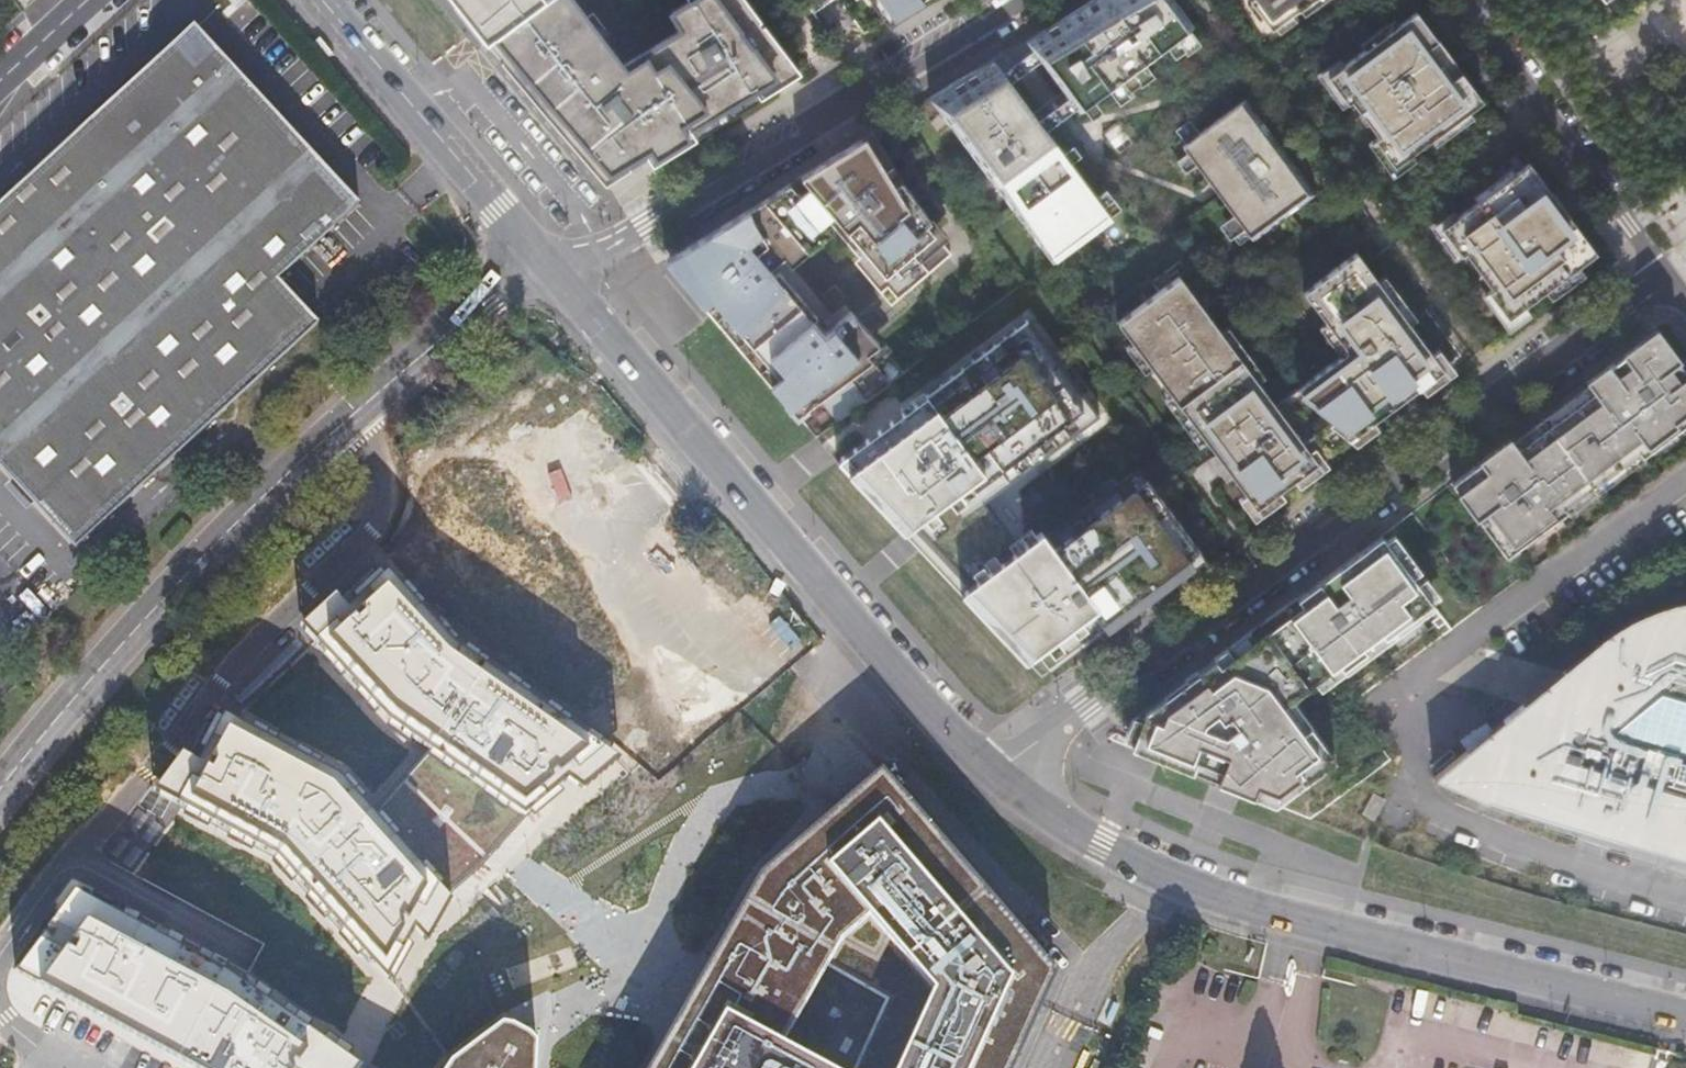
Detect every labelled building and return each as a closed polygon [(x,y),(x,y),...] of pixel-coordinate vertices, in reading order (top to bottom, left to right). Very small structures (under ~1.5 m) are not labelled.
[(487,42),(543,0),(453,0),(487,42)] [(574,0),(543,0),(487,42),(604,180),(647,154),(654,162),(704,131),(801,72),(747,0),(678,0),(662,11),(674,28),(619,68),(574,0)] [(886,21),(920,0),(870,0),(886,21)] [(1169,0),(1096,0),(1033,48),(1035,49),(1043,59),(1066,87),(1080,103),(1083,107),(1187,30),(1169,0)] [(1272,30),(1300,9),(1305,16),(1326,0),(1250,0),(1272,30)] [(1416,11),(1328,76),(1348,103),(1351,100),(1378,136),(1374,139),(1394,166),(1482,100),(1416,11)] [(359,206),(213,46),(195,41),(178,42),(0,205),(0,468),(75,550),(318,326),(278,280),(359,206)] [(1035,49),(1003,73),(1011,83),(1043,59),(1035,49)] [(1003,73),(1002,70),(962,77),(930,97),(1056,259),(1112,218),(1045,129),(1032,112),(1011,83),(1003,73)] [(1066,87),(1032,112),(1045,129),(1080,103),(1066,87)] [(1240,103),(1182,145),(1249,236),(1307,193),(1240,103)] [(1119,124),(1105,134),(1119,153),(1133,143),(1119,124)] [(790,183),(665,259),(789,407),(800,398),(806,408),(821,397),(838,420),(903,372),(849,306),(827,325),(777,265),(773,269),(769,264),(784,252),(823,220),(833,211),(885,274),(938,230),(870,140),(868,141),(865,137),(800,176),(808,185),(797,192),(790,183)] [(1529,163),(1441,228),(1461,254),(1464,252),(1491,288),(1487,290),(1507,317),(1596,252),(1529,163)] [(800,176),(790,183),(797,192),(808,185),(800,176)] [(823,220),(784,252),(790,260),(829,228),(823,220)] [(1179,276),(1117,322),(1210,446),(1226,468),(1253,504),(1255,507),(1443,368),(1357,252),(1304,291),(1348,351),(1275,405),(1179,276)] [(990,416),(1078,352),(1035,294),(846,433),(1022,678),(1197,546),(1085,379),(1006,437),(990,416)] [(1451,483),(1505,556),(1565,511),(1559,503),(1635,446),(1642,455),(1685,422),(1685,373),(1655,331),(1587,382),(1593,390),(1516,447),(1510,439),(1451,483)] [(604,431),(559,379),(525,406),(575,464),(593,450),(588,444),(604,431)] [(1381,535),(1144,711),(1130,747),(1274,804),(1335,759),(1310,725),(1302,731),(1282,705),(1338,663),(1345,671),(1435,606),(1381,535)] [(458,647),(391,573),(351,609),(343,600),(308,632),(390,722),(431,751),(373,813),(341,777),(226,713),(200,761),(190,755),(160,795),(276,858),(385,981),(414,932),(422,941),(447,898),(446,897),(474,873),(525,819),(568,784),(577,790),(615,759),(458,647)] [(303,627),(308,632),(343,600),(338,595),(303,627)] [(1673,604),(1656,609),(1641,615),(1624,625),(1612,632),(1594,646),(1558,675),(1598,700),(1589,715),(1575,737),(1522,704),(1493,728),(1503,741),(1494,768),(1478,763),(1454,783),(1487,793),(1487,796),(1685,854),(1685,602),(1673,604)] [(309,647),(300,637),(235,695),(244,705),(309,647)] [(1598,700),(1558,675),(1536,693),(1522,704),(1575,737),(1589,715),(1598,700)] [(621,764),(615,759),(577,790),(583,794),(621,764)] [(759,876),(648,1067),(1008,1067),(1052,973),(879,773),(759,876)] [(135,832),(149,814),(140,808),(127,825),(135,832)] [(161,825),(153,818),(139,835),(148,842),(161,825)] [(130,839),(121,832),(108,849),(116,856),(130,839)] [(130,866),(143,848),(134,842),(121,859),(130,866)] [(14,972),(192,1067),(357,1067),(358,1067),(306,1029),(225,973),(74,891),(14,972)] [(447,898),(422,941),(426,947),(451,903),(447,898)] [(535,1056),(534,1044),(526,1036),(509,1026),(501,1025),(497,1027),(448,1063),(444,1067),(533,1067),(535,1056)]
